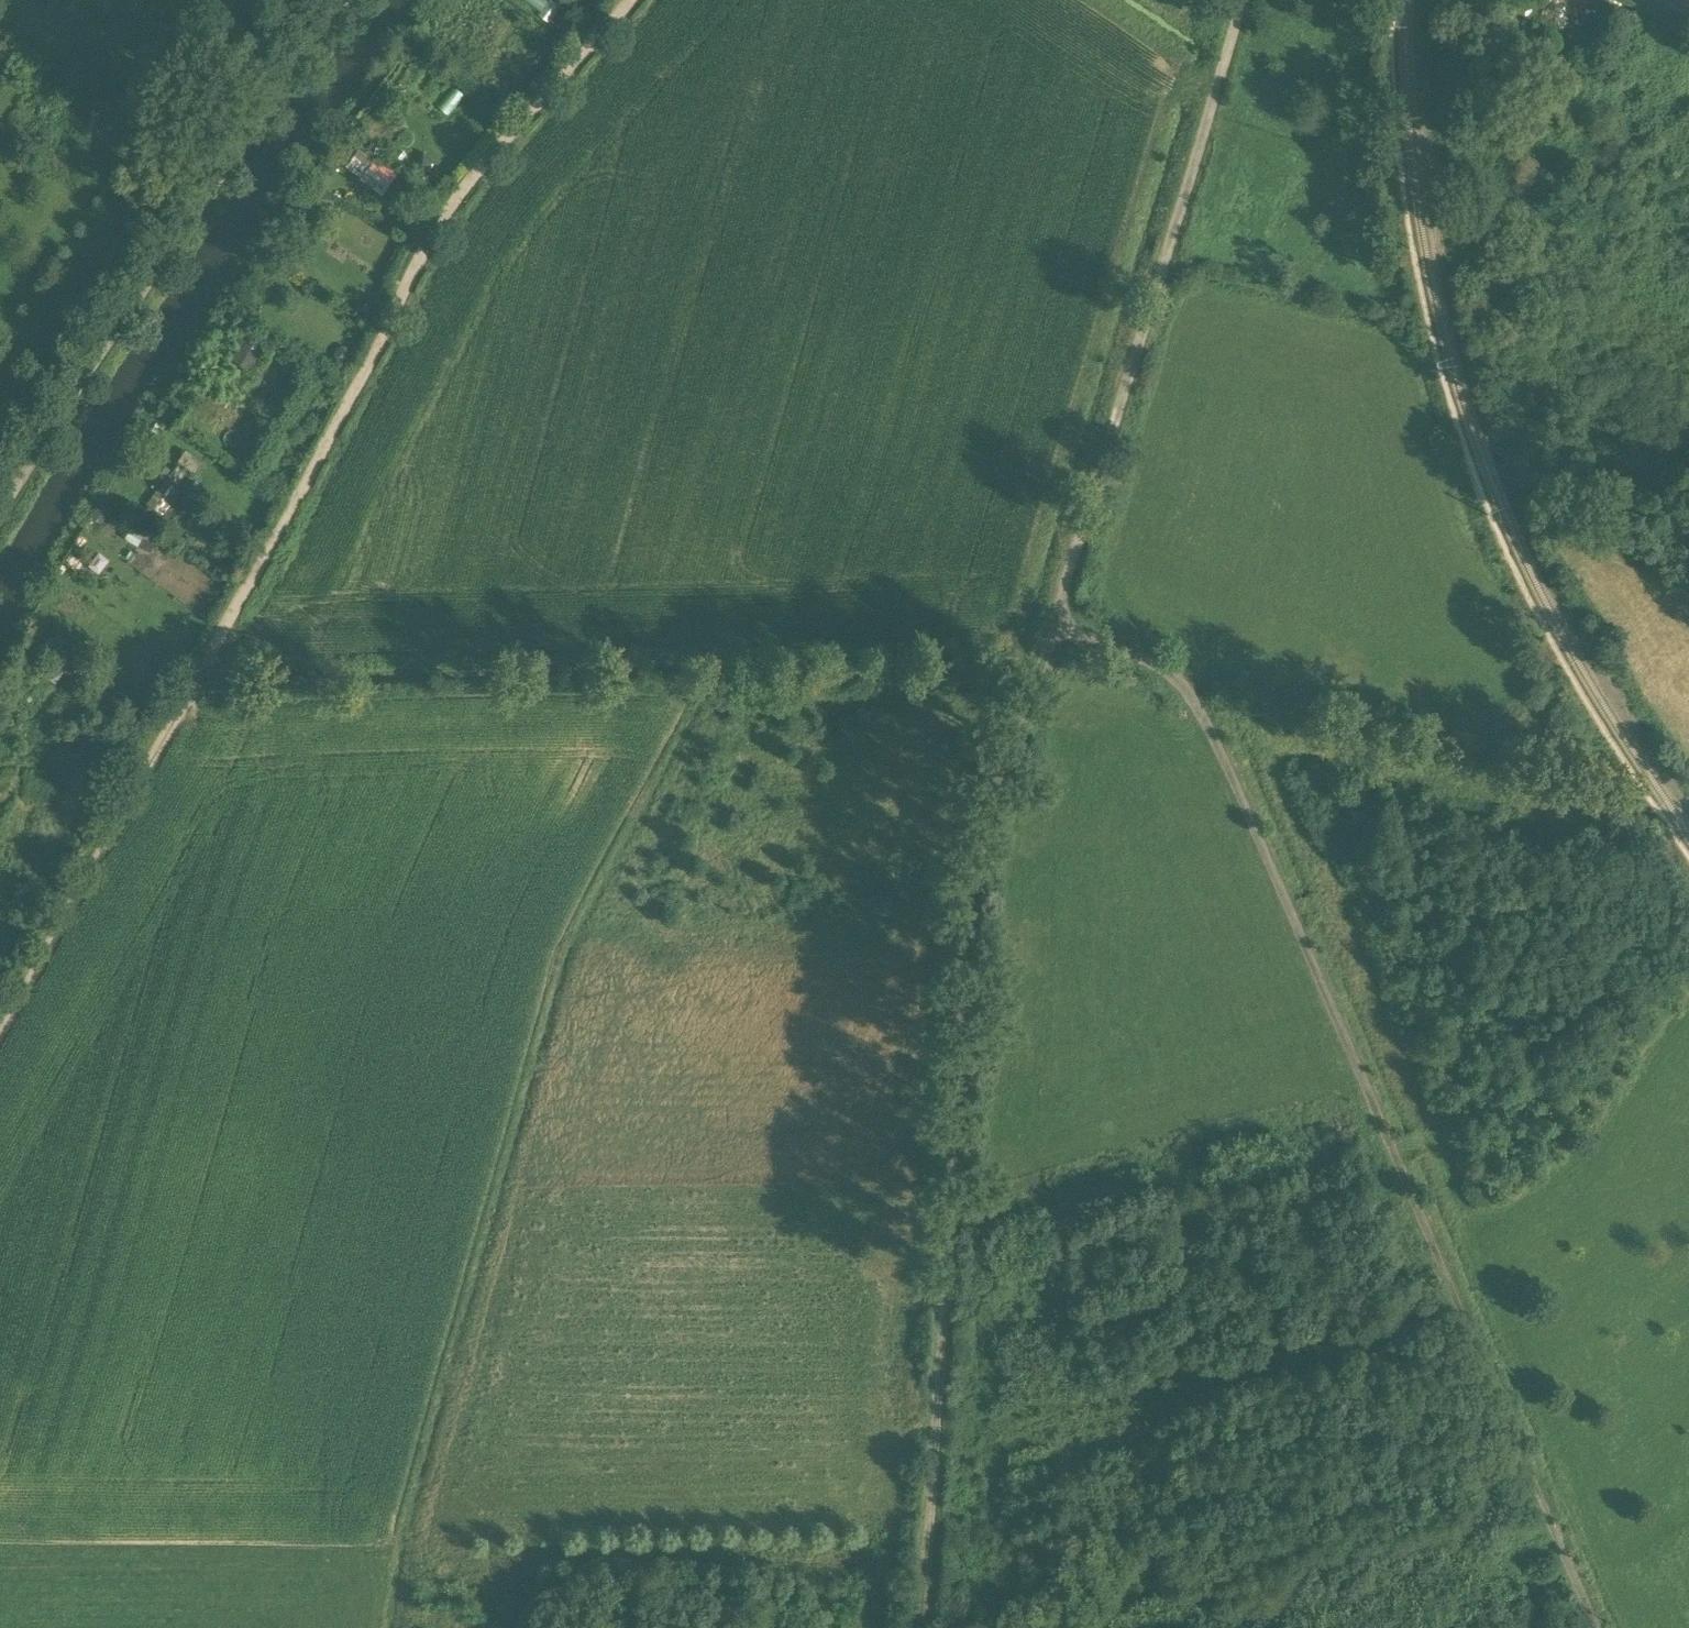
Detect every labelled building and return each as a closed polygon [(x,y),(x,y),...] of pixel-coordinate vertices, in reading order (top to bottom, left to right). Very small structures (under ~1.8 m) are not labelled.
[(385,195),(398,178),(379,164),(377,167),(368,178),(366,180),(385,195)] [(337,318),(325,312),(316,327),(328,333),(337,318)] [(231,360),(256,375),(270,350),(246,335),(231,360)] [(168,479),(144,512),(160,524),(184,491),(168,479)] [(129,547),(143,556),(151,544),(137,535),(129,547)] [(83,650),(61,636),(54,646),(76,660),(83,650)]
